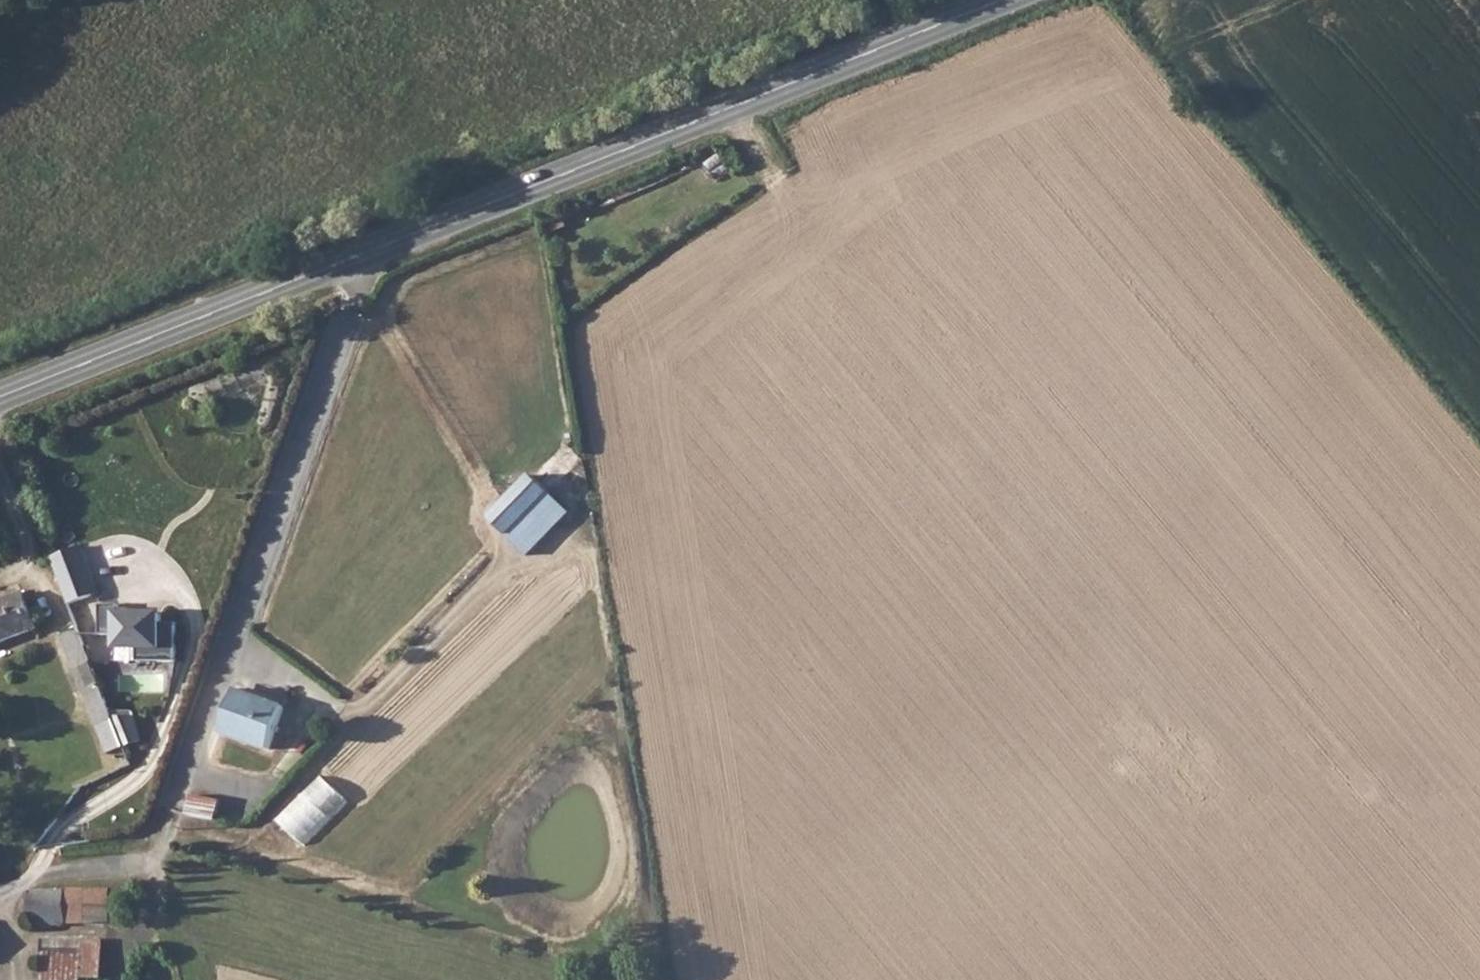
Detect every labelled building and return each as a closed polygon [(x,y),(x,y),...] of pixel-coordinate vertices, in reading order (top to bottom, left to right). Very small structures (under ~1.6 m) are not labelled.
[(533,472),(488,515),(527,555),(572,512),(533,472)] [(82,546),(54,557),(72,602),(100,591),(82,546)] [(22,593),(0,601),(0,645),(39,631),(22,593)] [(179,608),(100,609),(100,634),(119,634),(119,648),(138,648),(138,659),(180,658),(179,608)] [(60,630),(108,751),(123,746),(74,624),(60,630)] [(224,733),(276,749),(288,710),(237,692),(224,733)] [(275,820),(306,847),(348,799),(318,772),(275,820)] [(192,793),(187,812),(219,819),(223,800),(192,793)] [(124,906),(126,888),(29,890),(30,924),(87,925),(88,906),(124,906)] [(43,935),(41,979),(81,979),(81,977),(104,978),(105,937),(43,935)]
